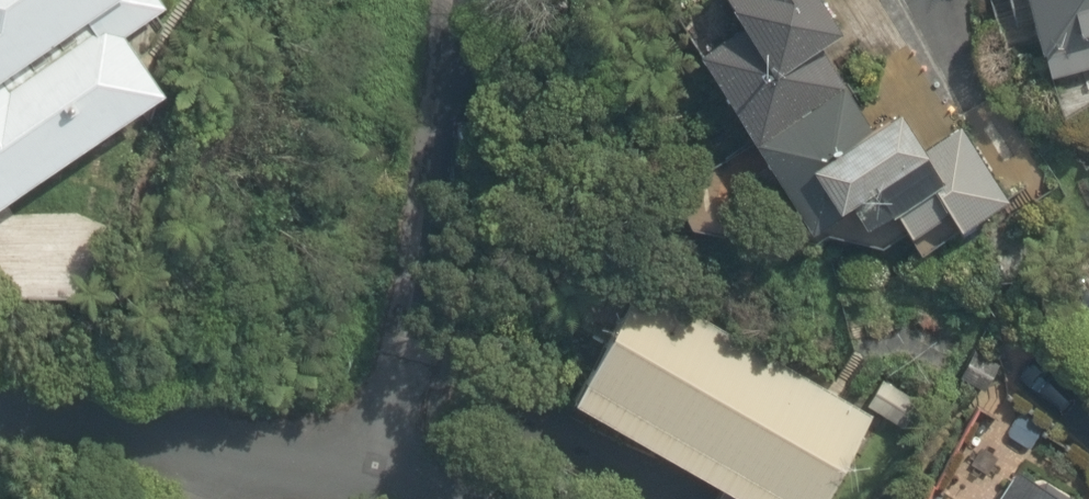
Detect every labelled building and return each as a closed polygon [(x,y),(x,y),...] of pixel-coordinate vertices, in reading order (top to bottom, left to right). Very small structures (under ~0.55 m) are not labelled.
[(175,5),(172,0),(0,0),(0,180),(159,76),(131,33),(175,5)] [(816,0),(674,0),(666,5),(800,244),(874,202),(913,272),(1022,211),(984,144),(932,173),(894,107),(865,123),(812,34),(830,24),(816,0)] [(1041,76),(1088,65),(1088,0),(1023,0),(1041,76)] [(702,498),(821,498),(869,407),(623,280),(558,407),(709,485),(702,498)] [(1009,474),(992,498),(1045,498),(1009,474)]
